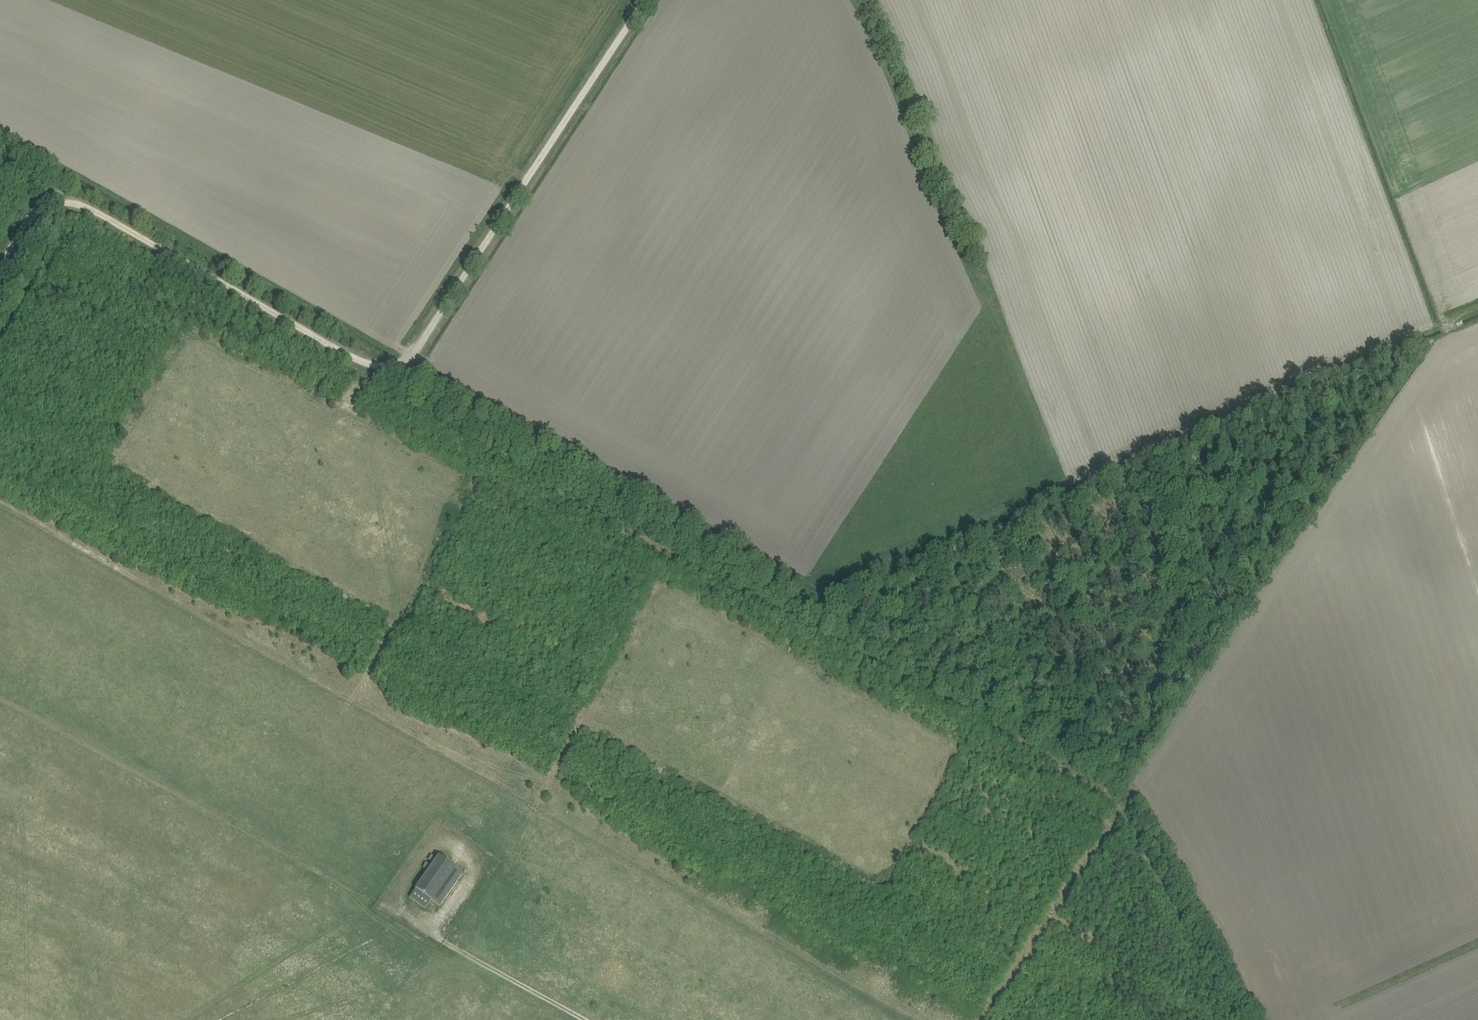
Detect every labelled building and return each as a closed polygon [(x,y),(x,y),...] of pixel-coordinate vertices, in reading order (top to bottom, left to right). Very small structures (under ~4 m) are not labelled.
[(424,908),(454,867),(438,856),(409,897),(424,908)]
